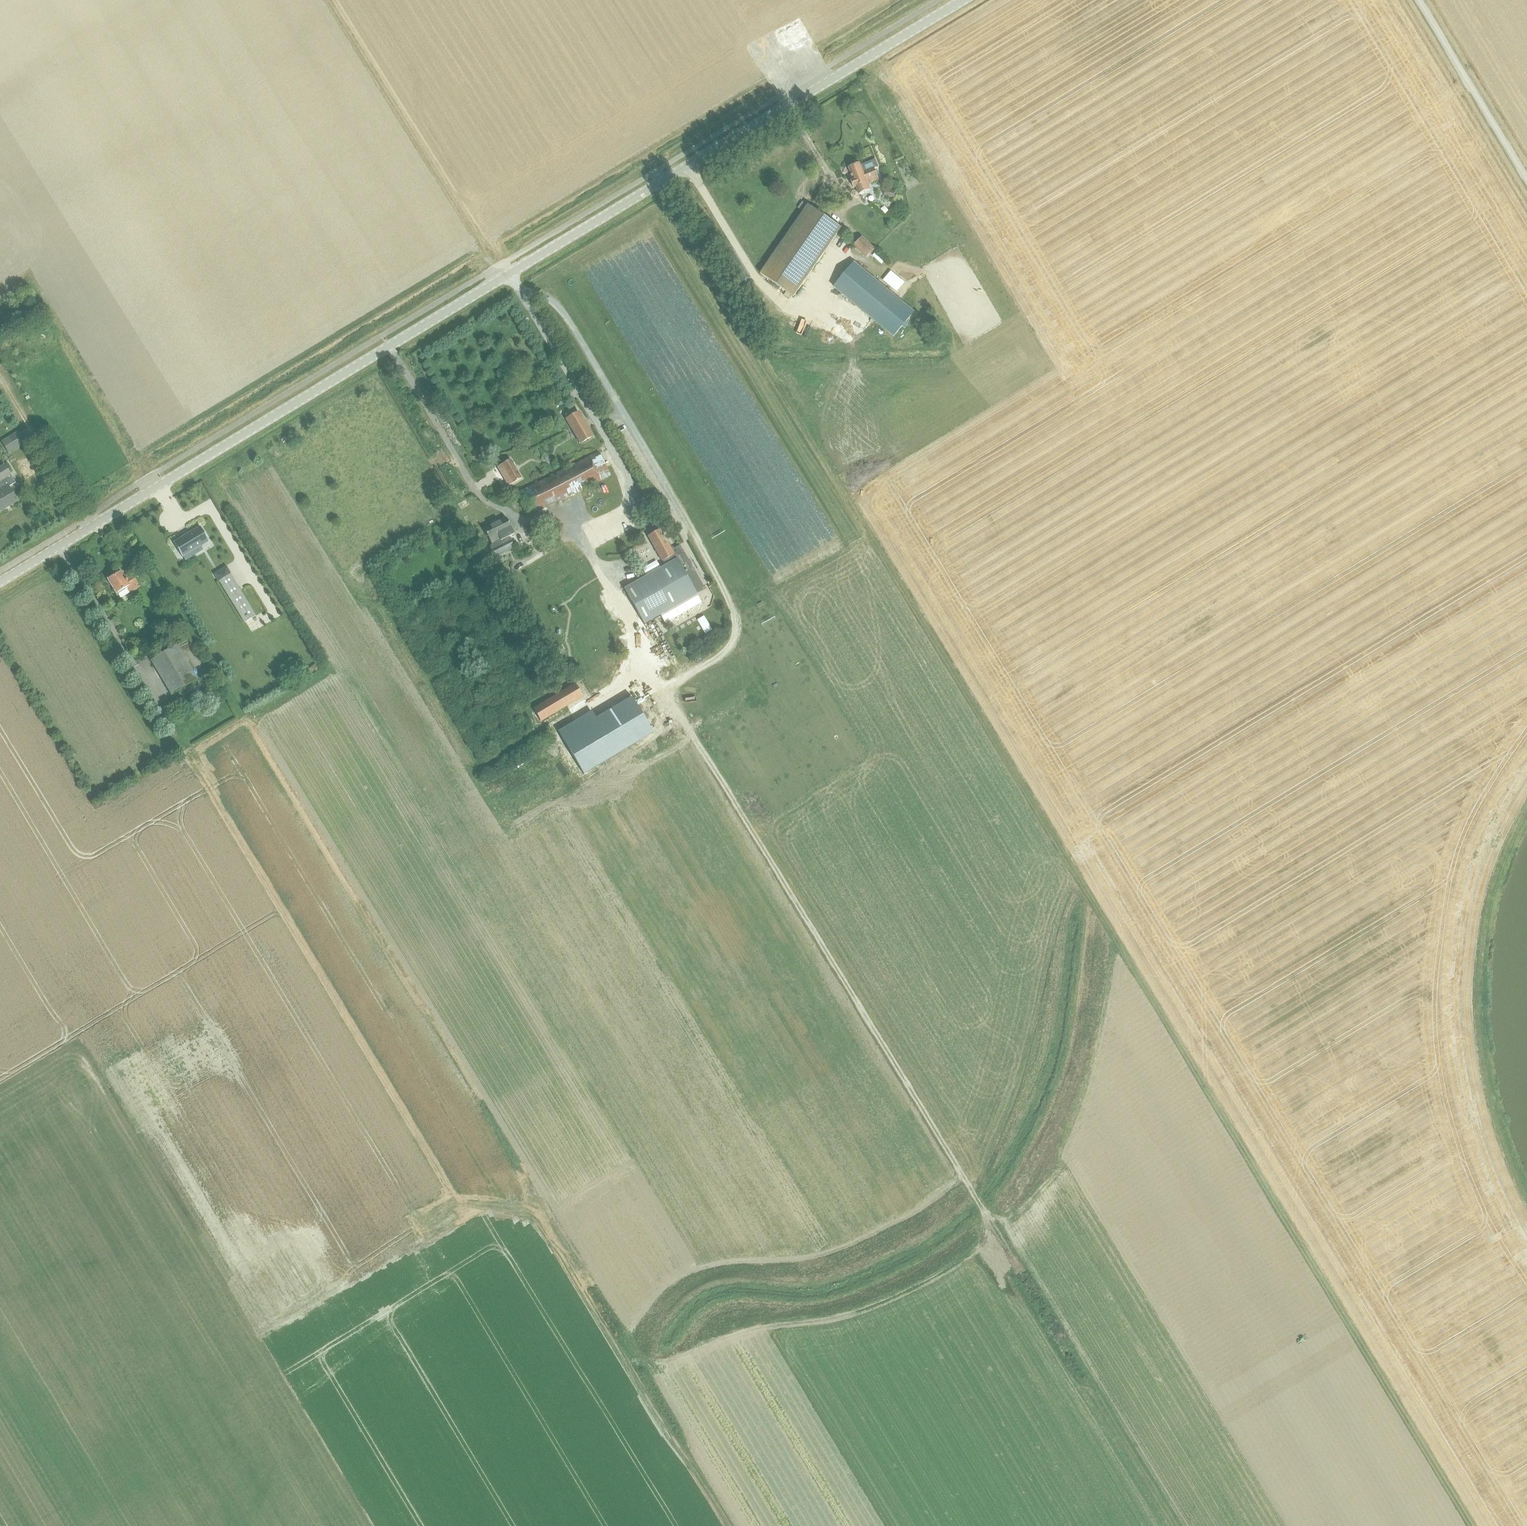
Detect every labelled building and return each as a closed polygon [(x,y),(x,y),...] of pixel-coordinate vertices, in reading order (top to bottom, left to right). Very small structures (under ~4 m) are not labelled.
[(852,174),(849,176),(853,188),(856,187),(859,195),(869,191),(867,184),(879,179),(874,169),(878,167),(875,160),(862,165),(860,166),(859,164),(849,168),(852,174)] [(803,202),(798,209),(803,212),(804,212),(808,206),(803,202)] [(842,227),(809,205),(808,206),(804,212),(803,212),(761,274),(794,297),(842,227)] [(867,257),(874,249),(862,237),(854,245),(867,257)] [(894,335),(915,310),(855,262),(835,287),(894,335)] [(592,438),(578,411),(565,419),(579,445),(592,438)] [(26,441),(22,434),(13,440),(16,446),(26,441)] [(529,515),(609,475),(598,452),(518,492),(529,515)] [(521,477),(510,459),(497,466),(507,482),(505,483),(507,486),(521,477)] [(0,467),(0,489),(1,491),(0,492),(0,512),(19,501),(10,487),(16,484),(11,476),(5,465),(0,467)] [(509,535),(514,533),(506,517),(484,528),(492,544),(500,540),(502,544),(491,549),(494,554),(513,545),(509,535)] [(181,537),(174,542),(183,557),(190,553),(193,557),(201,552),(199,547),(209,542),(200,527),(181,537)] [(674,556),(659,529),(648,536),(663,562),(674,556)] [(696,594),(686,576),(676,559),(624,588),(644,624),(696,594)] [(114,572),(108,576),(109,577),(107,578),(116,593),(123,589),(123,590),(127,588),(130,592),(140,586),(132,573),(124,577),(120,570),(115,574),(114,572)] [(230,575),(219,582),(244,623),(255,616),(230,575)] [(172,694),(197,678),(177,644),(151,660),(172,694)] [(548,701),(533,709),(541,723),(555,714),(583,697),(575,684),(548,701)] [(614,708),(562,739),(583,774),(636,743),(614,708)]
